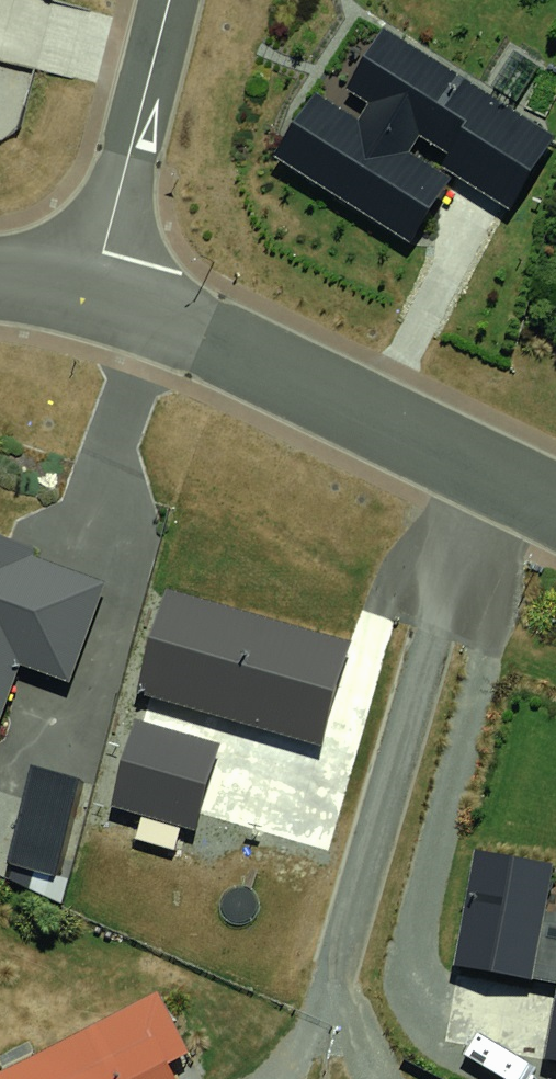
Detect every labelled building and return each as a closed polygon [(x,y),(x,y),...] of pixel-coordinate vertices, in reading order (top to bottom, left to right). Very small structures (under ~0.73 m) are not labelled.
[(271,155),(412,246),(454,180),(510,217),(555,147),(555,131),(386,21),(344,86),(370,102),(359,119),(313,89),(271,155)] [(106,582),(36,557),(39,549),(0,535),(0,716),(19,663),(70,681),(106,582)] [(350,640),(166,588),(137,691),(321,743),(350,640)] [(219,743),(135,719),(110,806),(194,830),(219,743)] [(474,848),(454,963),(555,981),(555,905),(547,904),(555,862),(474,848)] [(544,1057),(555,1059),(555,990),(544,1057)] [(12,1072),(15,1078),(210,1078),(175,1000),(12,1072)]
